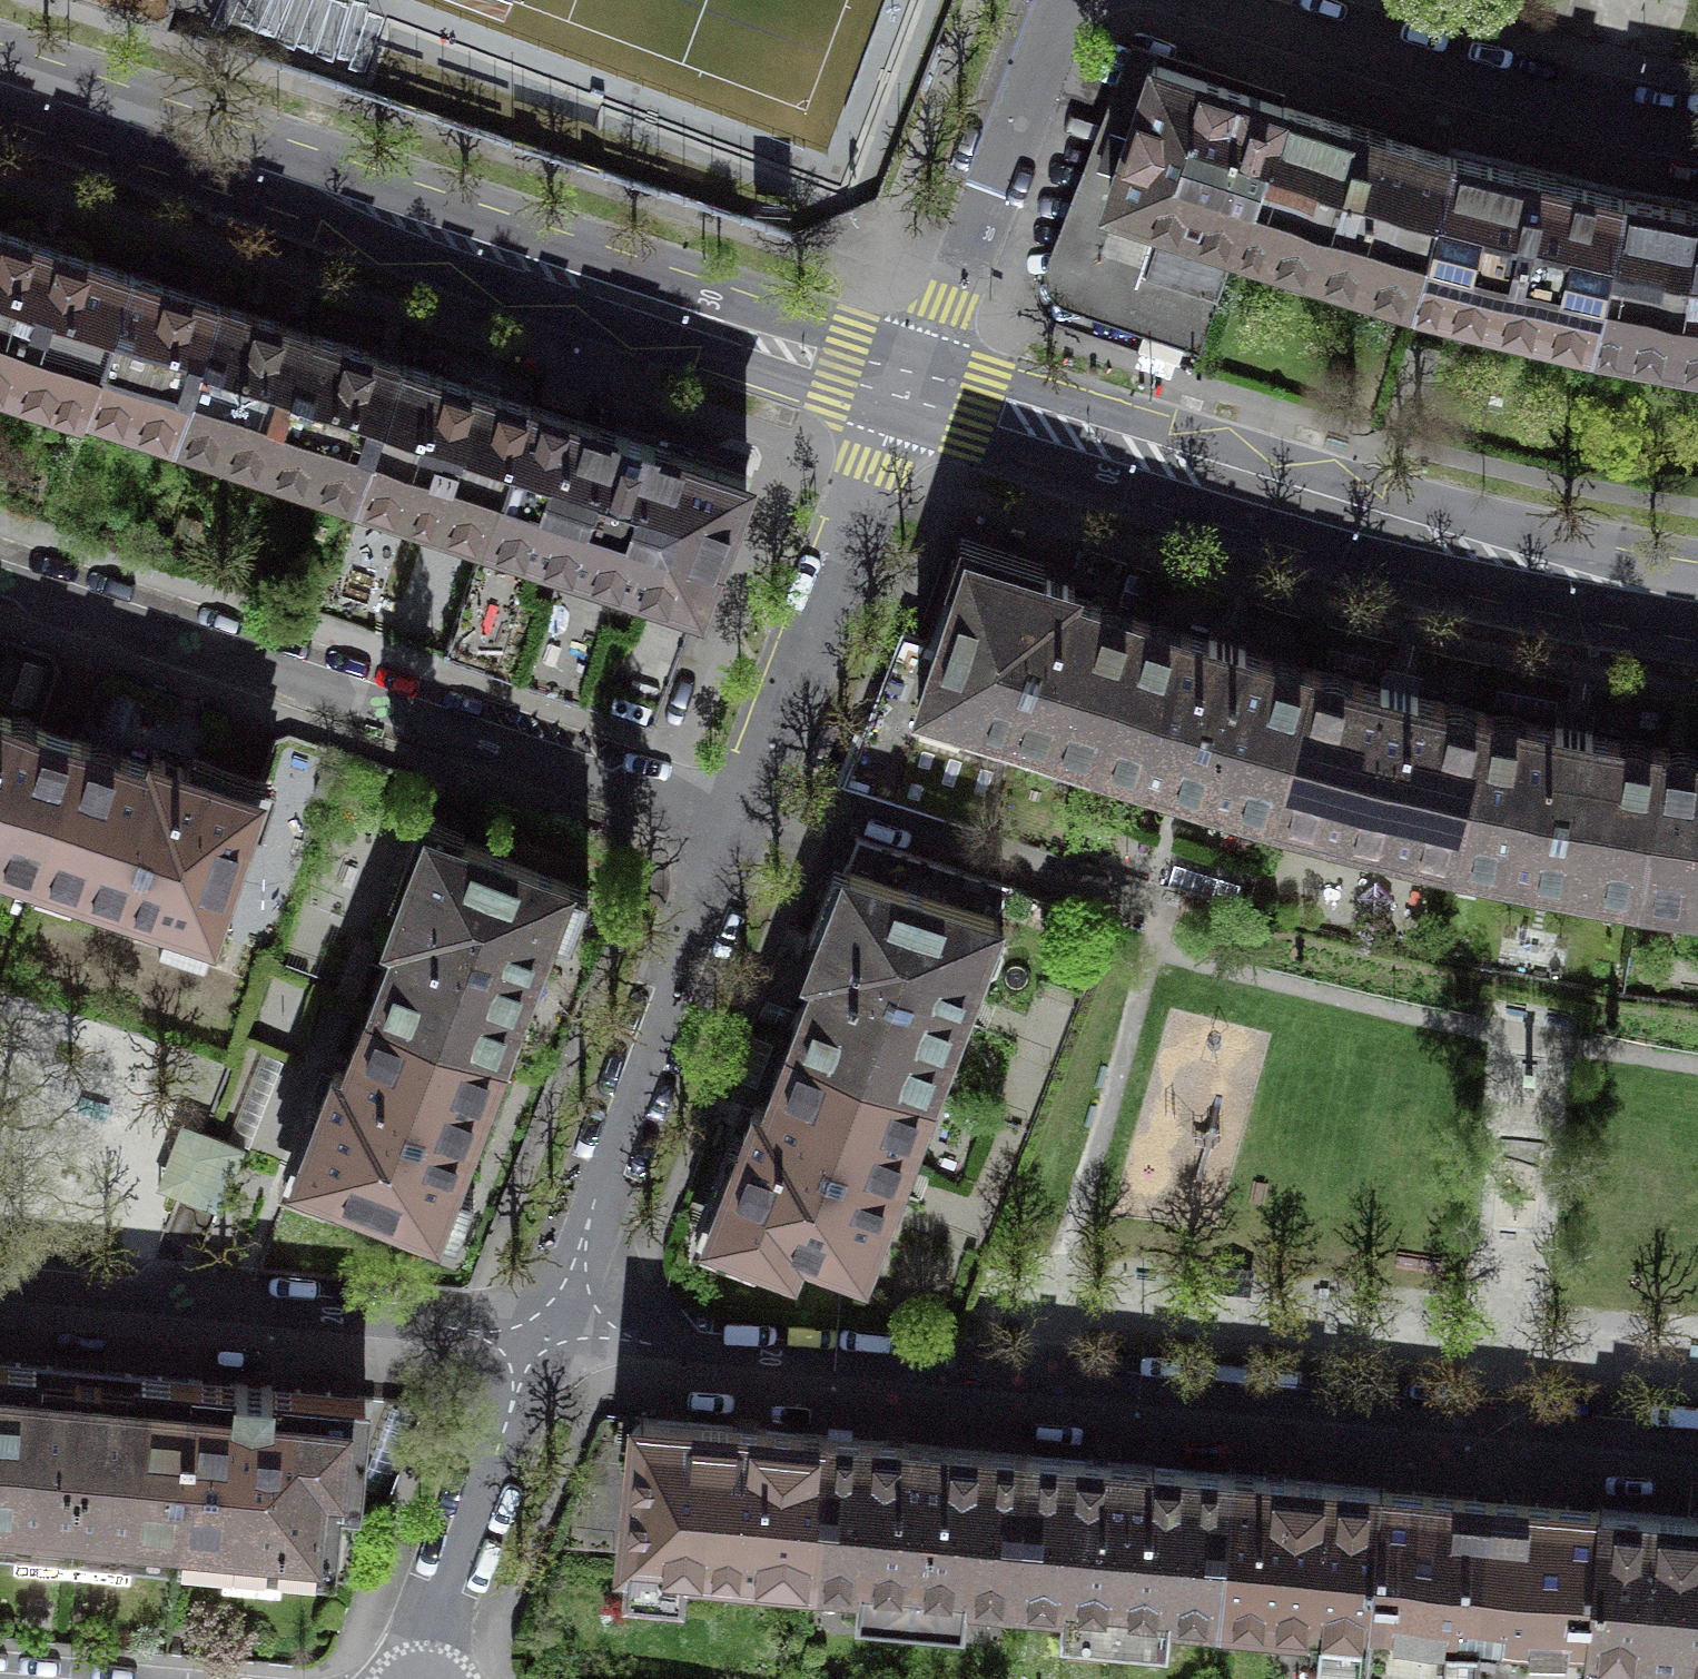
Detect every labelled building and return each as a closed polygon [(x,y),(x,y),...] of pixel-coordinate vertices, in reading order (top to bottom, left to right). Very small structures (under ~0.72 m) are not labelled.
[(234,45),(237,36),(245,12),(209,0),(99,0),(234,45)] [(1102,212),(1156,60),(1129,51),(1052,266),(1049,277),(1048,287),(1051,294),(1059,304),(1071,309),(1200,352),(1205,336),(1132,311),(1159,231),(1102,212)] [(1205,336),(1238,238),(1283,102),(1256,93),(1156,60),(1102,212),(1159,231),(1132,311),(1205,336)] [(1367,128),(1283,102),(1238,238),(1277,250),(1278,253),(1414,294),(1452,154),(1367,128)] [(1537,175),(1452,154),(1414,294),(1594,338),(1623,196),(1537,175)] [(1594,338),(1697,357),(1697,210),(1623,196),(1594,338)] [(0,229),(0,377),(84,405),(128,272),(45,244),(0,229)] [(176,429),(218,302),(173,287),(128,272),(84,405),(86,406),(89,399),(176,429)] [(264,317),(218,302),(176,429),(266,459),(308,331),(264,317)] [(354,347),(308,331),(266,459),(356,489),(399,362),(354,347)] [(496,394),(399,362),(356,489),(486,533),(528,405),(496,394)] [(592,389),(545,373),(537,399),(583,415),(592,389)] [(615,433),(528,405),(486,533),(444,657),(652,726),(748,477),(730,471),(655,446),(656,444),(636,437),(616,431),(615,433)] [(965,717),(1093,760),(1141,617),(1072,594),(1075,585),(1054,577),(968,548),(937,641),(902,630),(873,707),(884,723),(859,789),(984,831),(1012,747),(956,728),(952,723),(965,717)] [(1093,760),(1272,815),(1312,669),(1244,649),(1247,639),(1229,633),(1211,628),(1208,638),(1141,617),(1093,760)] [(1272,815),(1454,860),(1485,712),(1417,695),(1420,686),(1401,681),(1382,676),(1380,686),(1312,669),(1272,815)] [(81,739),(0,712),(0,860),(34,872),(31,881),(33,882),(81,739)] [(1454,860),(1638,895),(1661,746),(1592,733),(1594,723),(1575,719),(1556,715),(1554,726),(1485,712),(1454,860)] [(150,762),(81,739),(33,882),(78,897),(81,888),(165,915),(158,937),(206,952),(260,788),(172,759),(153,752),(150,762)] [(1661,746),(1638,895),(1697,903),(1697,751),(1661,746)] [(370,1003),(511,1057),(528,1013),(519,1009),(550,927),(571,935),(589,888),(427,826),(395,910),(387,932),(397,935),(370,1003)] [(816,970),(790,1038),(931,1092),(980,965),(996,956),(1003,937),(998,919),(1010,886),(857,835),(813,952),(807,966),(816,970)] [(494,1101),(511,1057),(370,1003),(344,1071),(335,1067),(326,1089),(294,1173),(456,1234),(474,1187),(453,1179),(485,1097),(494,1101)] [(866,1261),(931,1092),(790,1038),(765,1106),(755,1102),(749,1117),(707,1229),(763,1251),(766,1243),(796,1254),(800,1243),(843,1259),(866,1261)] [(171,1152),(157,1187),(216,1210),(232,1216),(258,1151),(183,1122),(171,1152)] [(0,1361),(0,1530),(20,1531),(22,1518),(127,1528),(126,1542),(177,1546),(193,1379),(125,1373),(124,1383),(117,1383),(51,1376),(52,1366),(0,1361)] [(235,1383),(193,1379),(177,1546),(228,1551),(229,1538),(278,1542),(277,1556),(330,1561),(337,1493),(356,1495),(365,1396),(291,1389),(272,1387),(272,1386),(235,1382),(235,1383)] [(808,1573),(810,1574),(823,1435),(741,1427),(640,1417),(640,1420),(635,1426),(631,1434),(628,1442),(626,1450),(626,1458),(627,1467),(630,1475),(634,1482),(628,1551),(629,1551),(626,1584),(700,1591),(703,1558),(808,1568),(808,1573)] [(964,1588),(1014,1593),(1027,1454),(901,1442),(823,1435),(810,1574),(862,1579),(860,1606),(961,1615),(964,1588)] [(1218,1612),(1231,1473),(1106,1462),(1027,1454),(1014,1593),(1066,1598),(1063,1625),(1164,1634),(1166,1607),(1218,1612)] [(1231,1473),(1218,1612),(1221,1612),(1221,1608),(1314,1617),(1311,1649),(1366,1654),(1370,1622),(1368,1622),(1382,1488),(1292,1479),(1231,1473)] [(1474,1674),(1491,1498),(1436,1493),(1382,1488),(1368,1622),(1370,1622),(1366,1654),(1364,1664),(1474,1674)] [(1491,1498),(1474,1674),(1525,1678),(1584,1678),(1588,1646),(1586,1646),(1599,1508),(1545,1503),(1491,1498)] [(1584,1678),(1639,1678),(1642,1651),(1697,1656),(1697,1518),(1599,1508),(1586,1646),(1588,1646),(1584,1678)]
